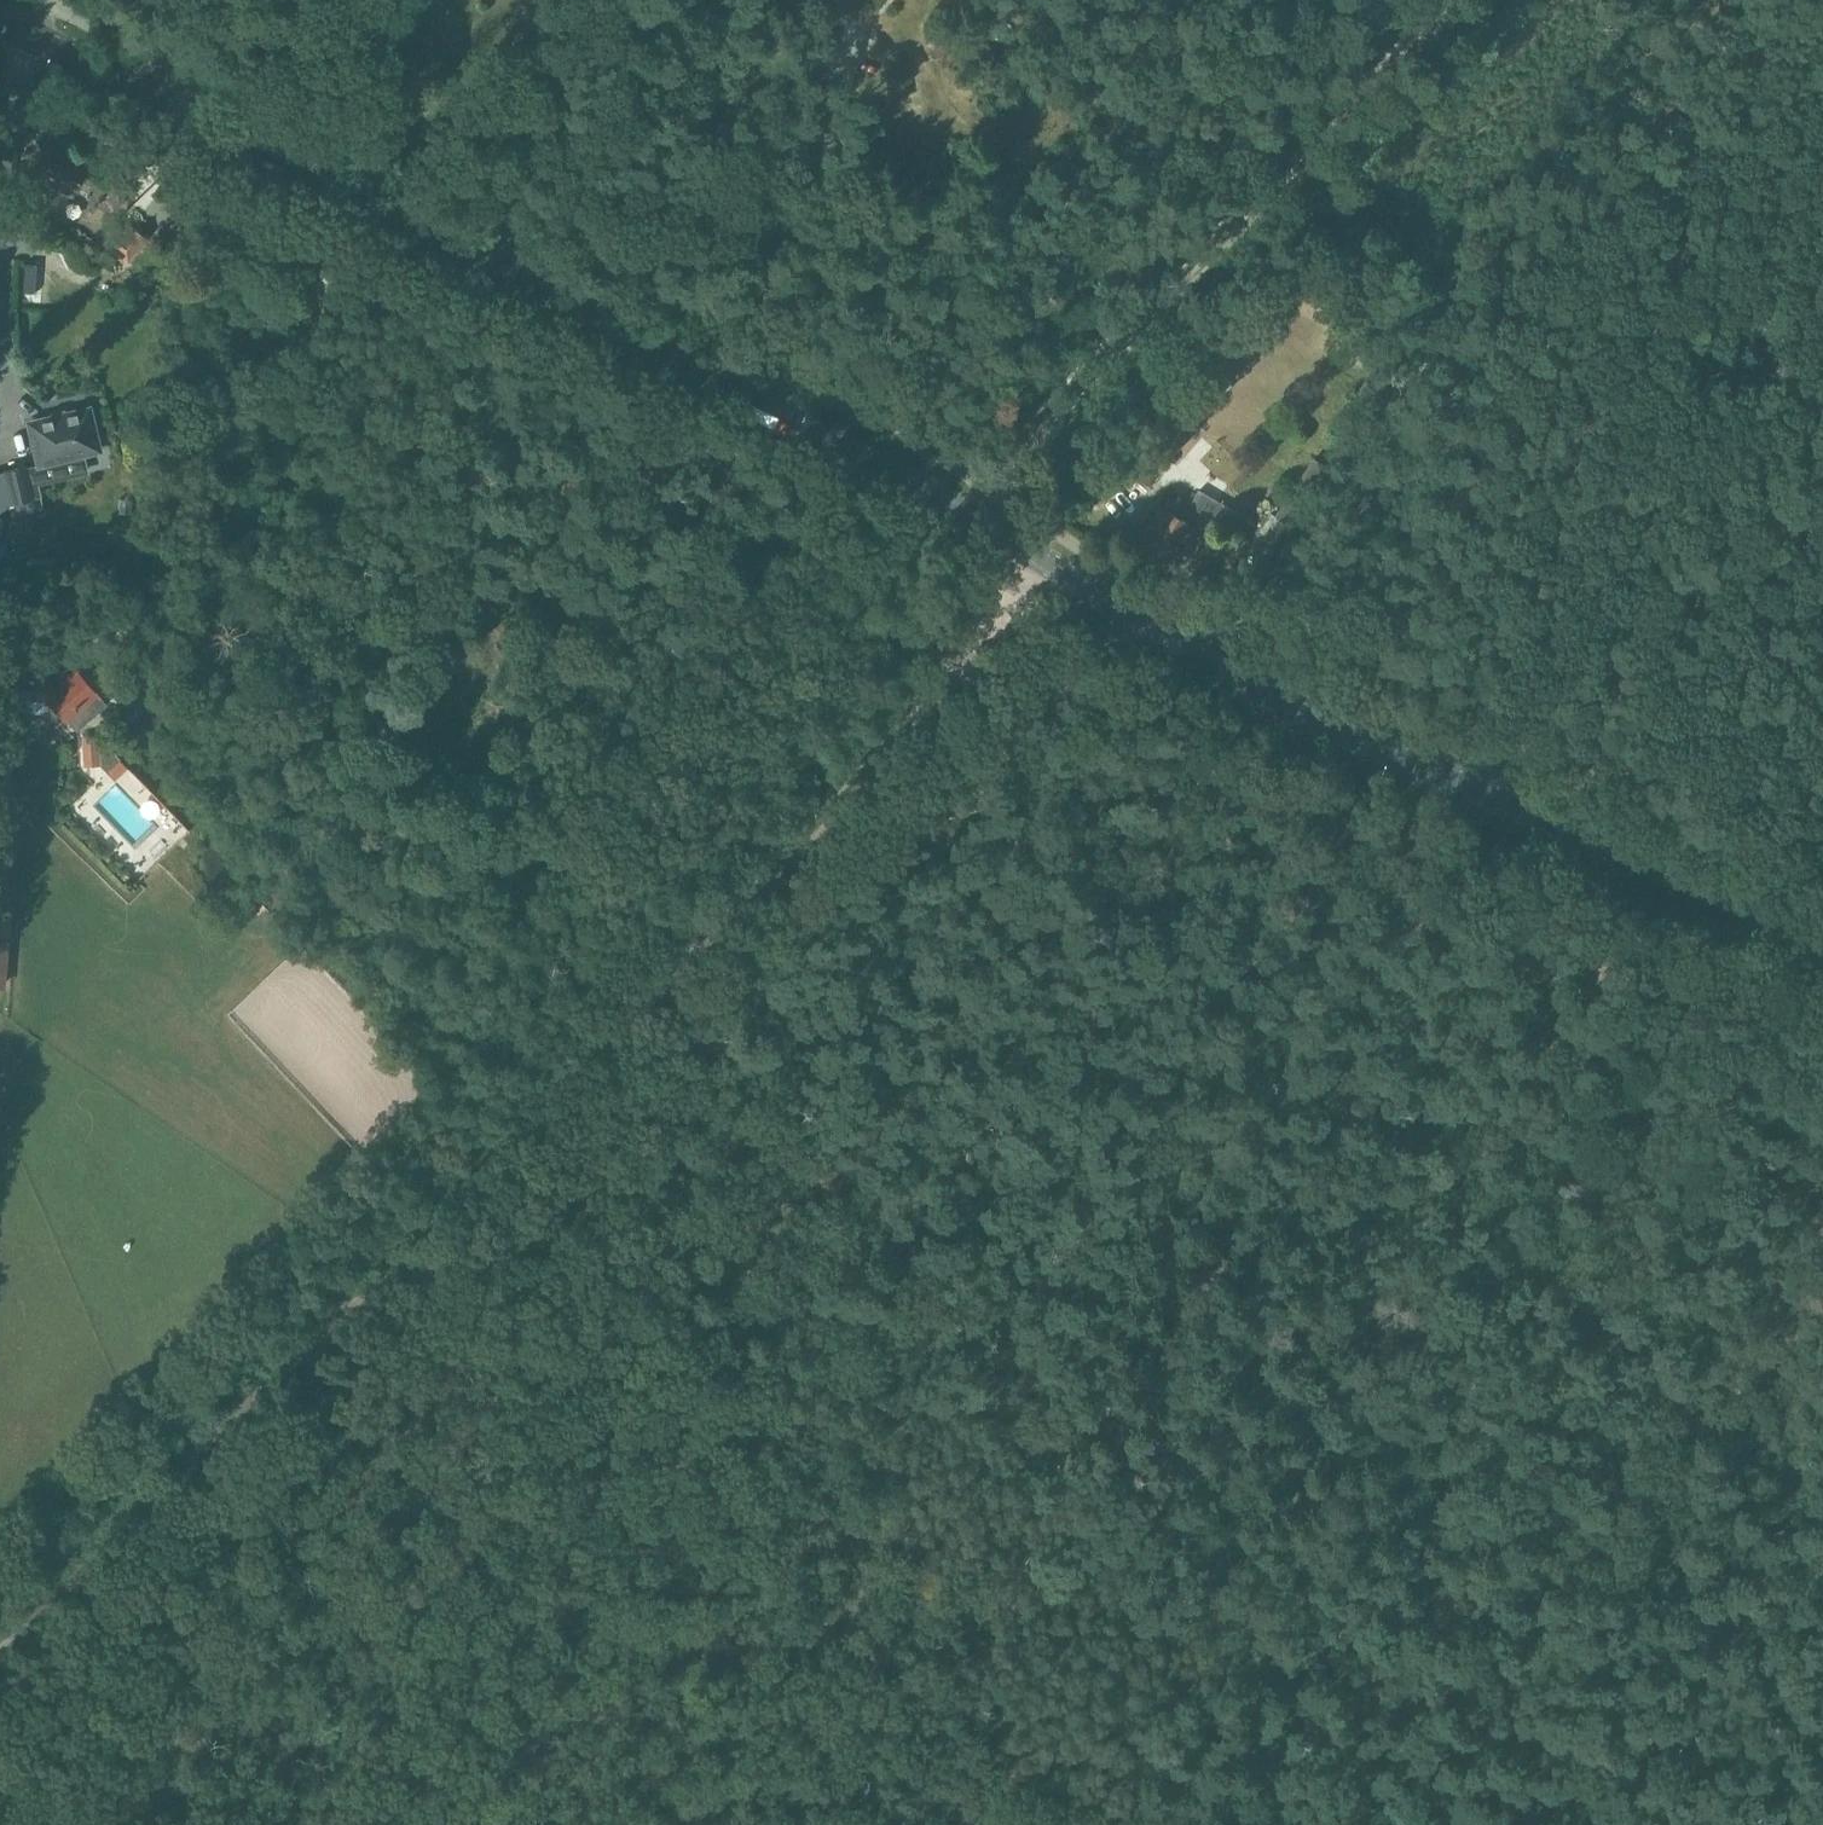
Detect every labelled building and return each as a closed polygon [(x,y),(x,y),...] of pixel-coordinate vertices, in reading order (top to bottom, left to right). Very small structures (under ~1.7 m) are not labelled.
[(45,141),(29,174),(45,182),(40,191),(47,195),(43,203),(62,212),(87,163),(45,141)] [(117,228),(106,244),(124,255),(131,259),(147,235),(130,225),(125,233),(117,228)] [(30,423),(40,463),(98,449),(88,409),(65,415),(65,414),(64,415),(64,416),(54,418),(54,417),(53,417),(53,418),(30,423)] [(1178,452),(1201,427),(1185,412),(1162,437),(1178,452)] [(1258,525),(1242,515),(1228,506),(1218,500),(1199,489),(1191,505),(1201,511),(1194,524),(1165,507),(1139,554),(1169,571),(1180,551),(1192,558),(1215,517),(1270,553),(1327,466),(1306,452),(1258,525)] [(36,499),(28,466),(2,472),(10,505),(36,499)] [(56,684),(52,678),(14,677),(13,696),(48,698),(69,721),(71,719),(79,727),(106,702),(75,667),(56,684)] [(103,752),(101,732),(83,733),(84,765),(100,764),(100,752),(103,752)] [(118,758),(106,770),(114,778),(126,766),(118,758)]
